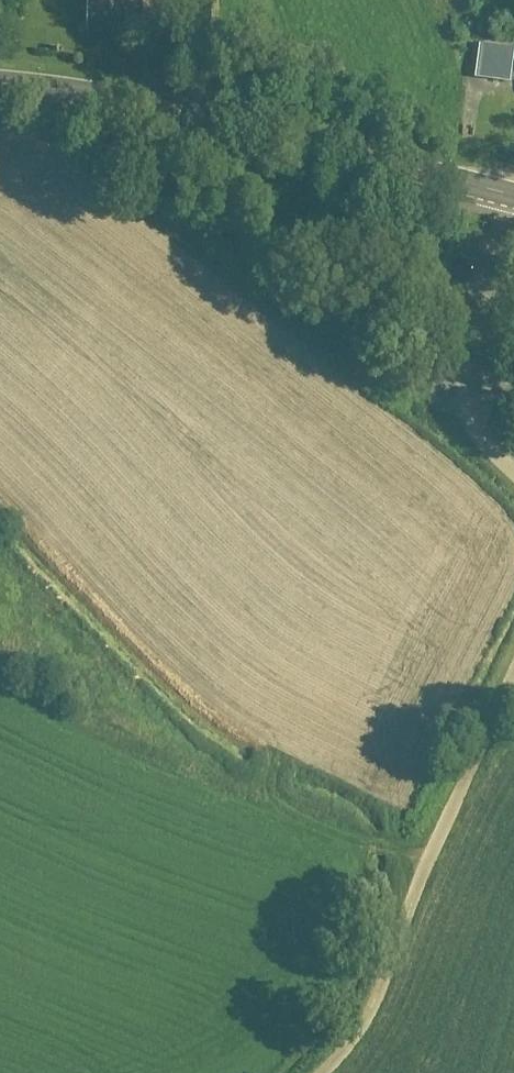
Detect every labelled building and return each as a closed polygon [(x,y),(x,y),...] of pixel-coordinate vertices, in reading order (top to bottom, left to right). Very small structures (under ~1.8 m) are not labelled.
[(88,32),(143,36),(145,0),(89,0),(88,32)] [(511,100),(513,77),(513,65),(492,62),(487,97),(511,100)]
